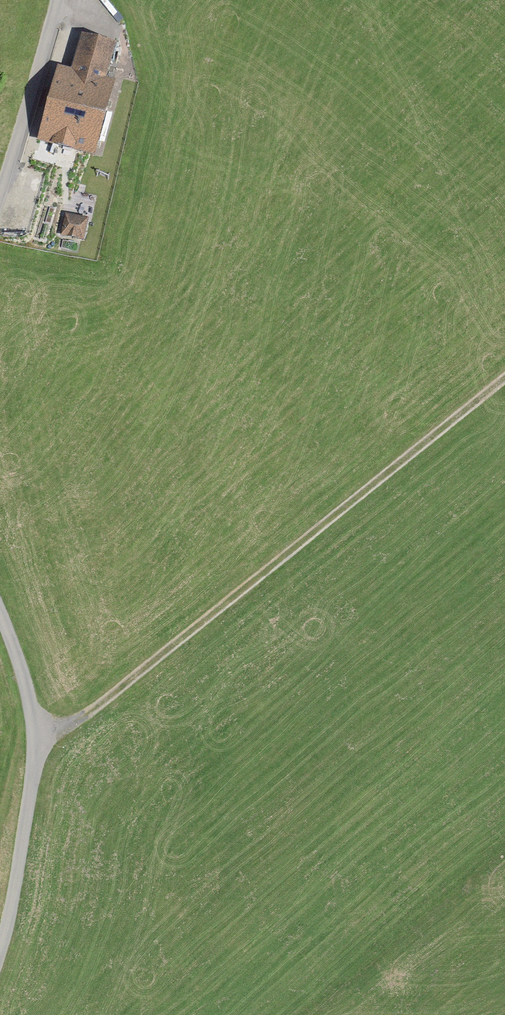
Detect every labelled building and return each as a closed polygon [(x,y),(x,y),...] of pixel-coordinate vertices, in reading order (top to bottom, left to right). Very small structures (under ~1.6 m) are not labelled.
[(77,72),(55,67),(36,138),(96,154),(125,49),(86,38),(77,72)] [(81,242),(85,221),(62,217),(59,237),(81,242)]
